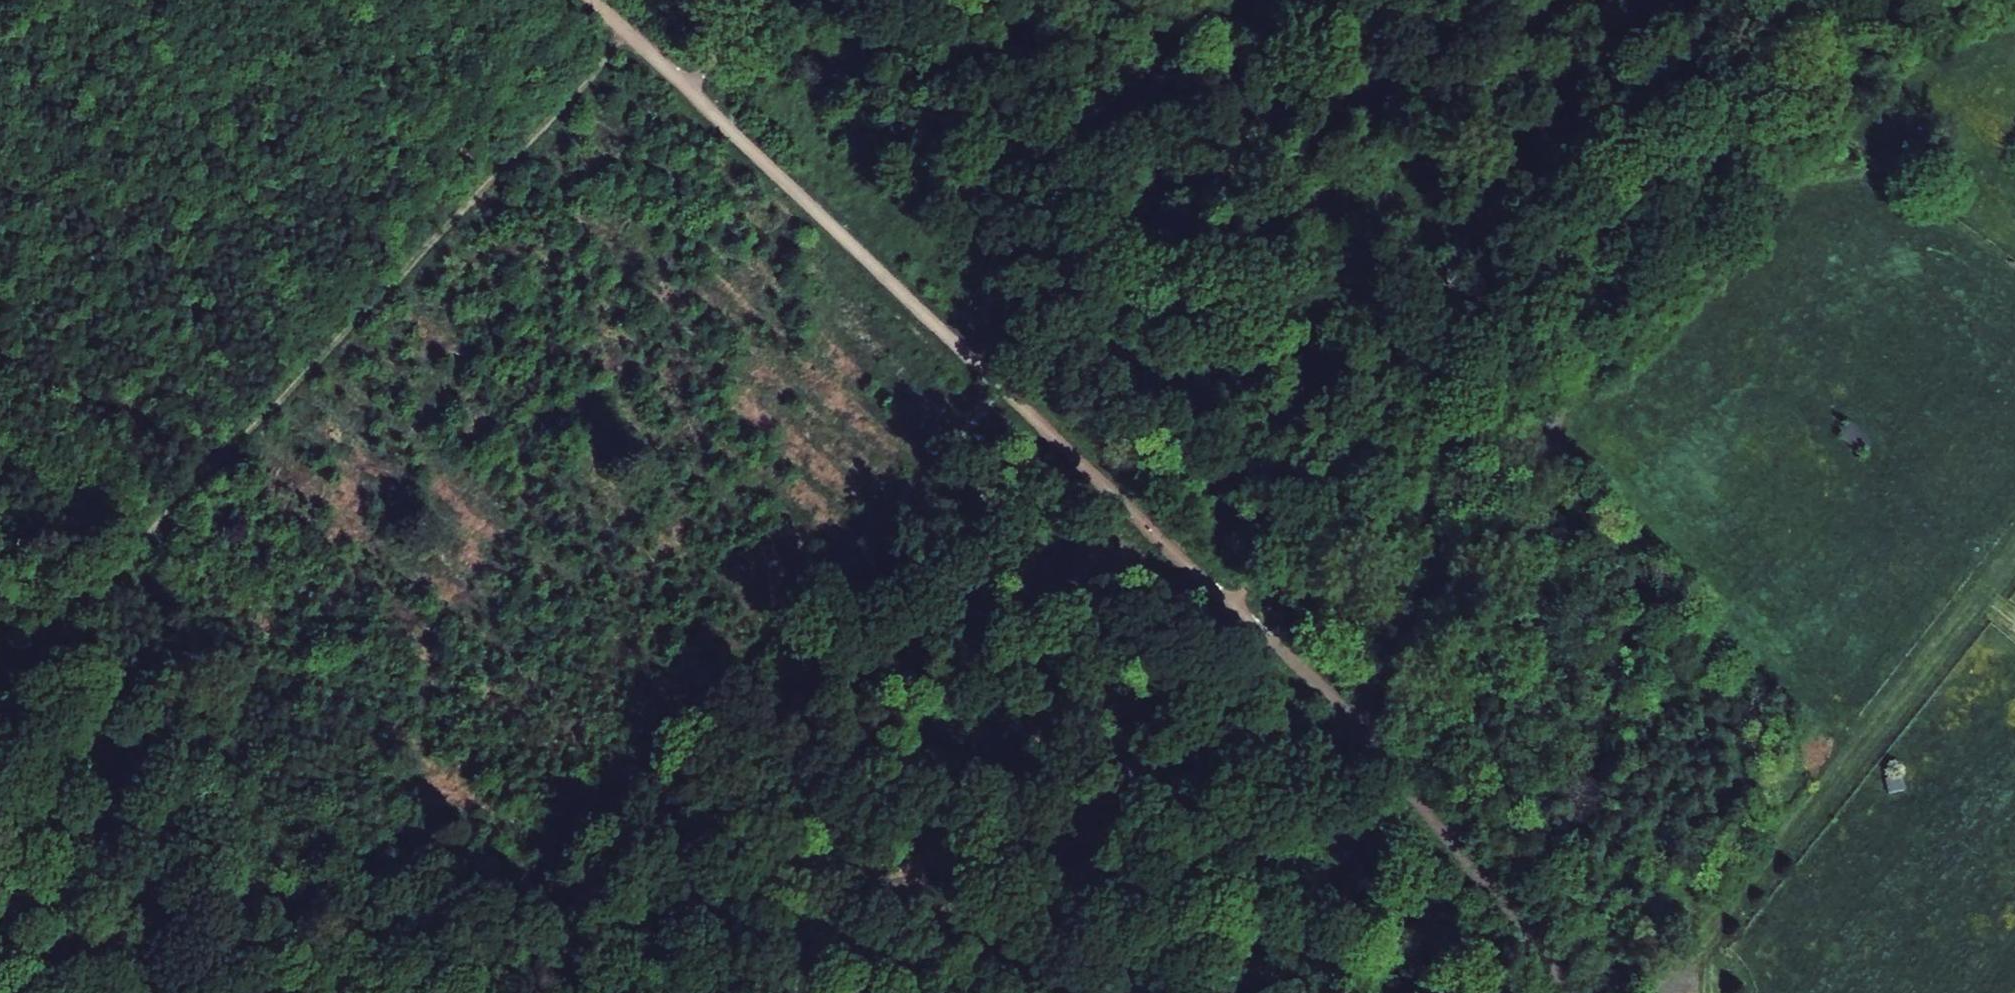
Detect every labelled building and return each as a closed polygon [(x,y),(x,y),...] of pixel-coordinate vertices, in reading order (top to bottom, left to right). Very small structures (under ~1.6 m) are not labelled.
[(1849,417),(1836,433),(1859,451),(1872,435),(1849,417)] [(1901,772),(1885,776),(1889,791),(1905,788),(1901,772)]
